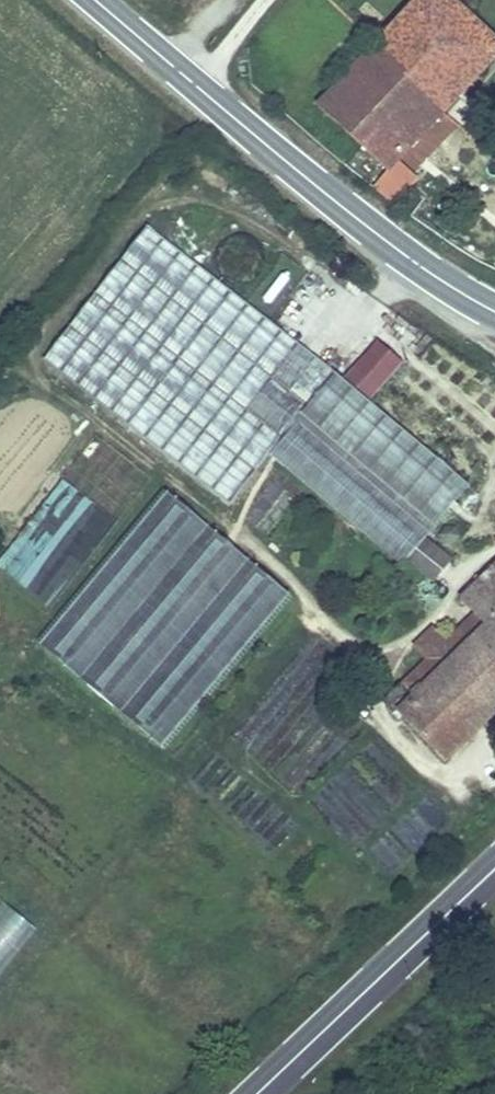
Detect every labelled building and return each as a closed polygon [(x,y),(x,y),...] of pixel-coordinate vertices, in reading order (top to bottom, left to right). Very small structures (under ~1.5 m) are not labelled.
[(419,4),(310,123),(380,182),(472,83),(414,35),(433,16),(419,4)] [(433,16),(414,35),(472,83),(489,67),(433,16)] [(387,381),(294,484),(390,565),(411,543),(396,529),(465,449),(443,432),(375,509),(368,502),(437,424),(414,406),(346,482),(339,477),(410,398),(387,381)] [(115,519),(60,479),(0,560),(0,573),(49,609),(115,519)] [(167,750),(292,595),(163,493),(39,648),(167,750)] [(435,587),(455,561),(428,540),(407,566),(435,587)] [(483,679),(494,692),(494,570),(451,612),(476,635),(383,723),(429,768),(466,733),(444,713),(483,679)] [(483,679),(444,713),(466,733),(494,707),(494,692),(483,679)]
